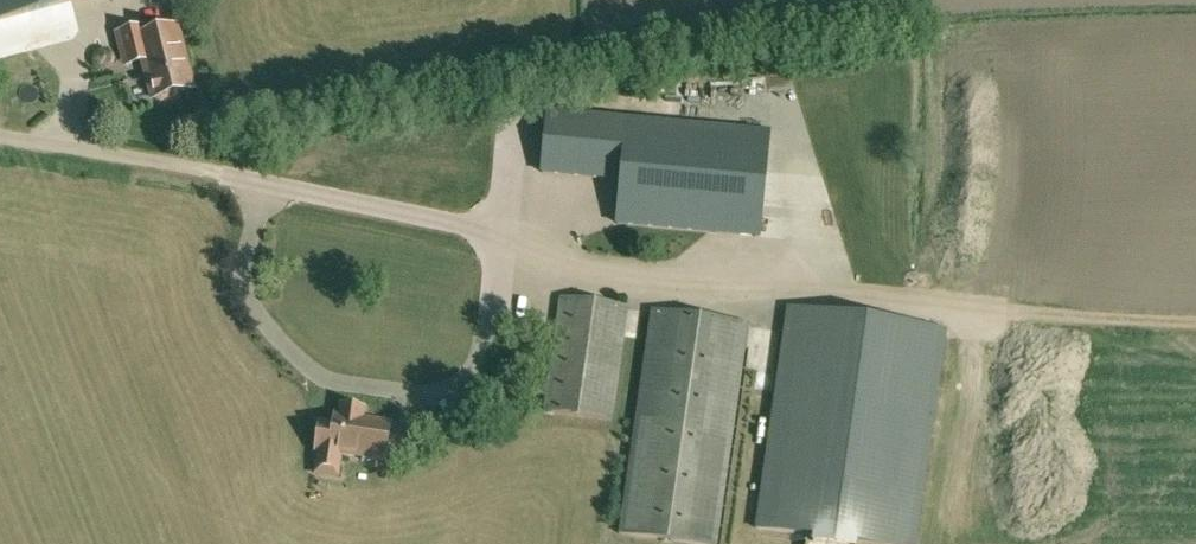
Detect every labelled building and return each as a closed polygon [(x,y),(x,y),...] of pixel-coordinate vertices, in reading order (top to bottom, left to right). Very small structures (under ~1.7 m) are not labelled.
[(73,0),(0,0),(0,19),(73,0)] [(153,97),(192,87),(177,25),(145,33),(143,27),(118,33),(124,55),(141,51),(153,97)] [(622,120),(551,113),(546,164),(618,170),(618,161),(622,120)] [(769,135),(637,122),(627,121),(621,181),(617,224),(759,238),(769,135)] [(601,333),(628,345),(643,313),(600,293),(588,318),(604,325),(601,333)] [(364,408),(342,405),(341,416),(335,416),(334,425),(320,423),(316,450),(318,450),(315,473),(340,476),(344,454),(385,460),(391,424),(362,419),(364,408)]
